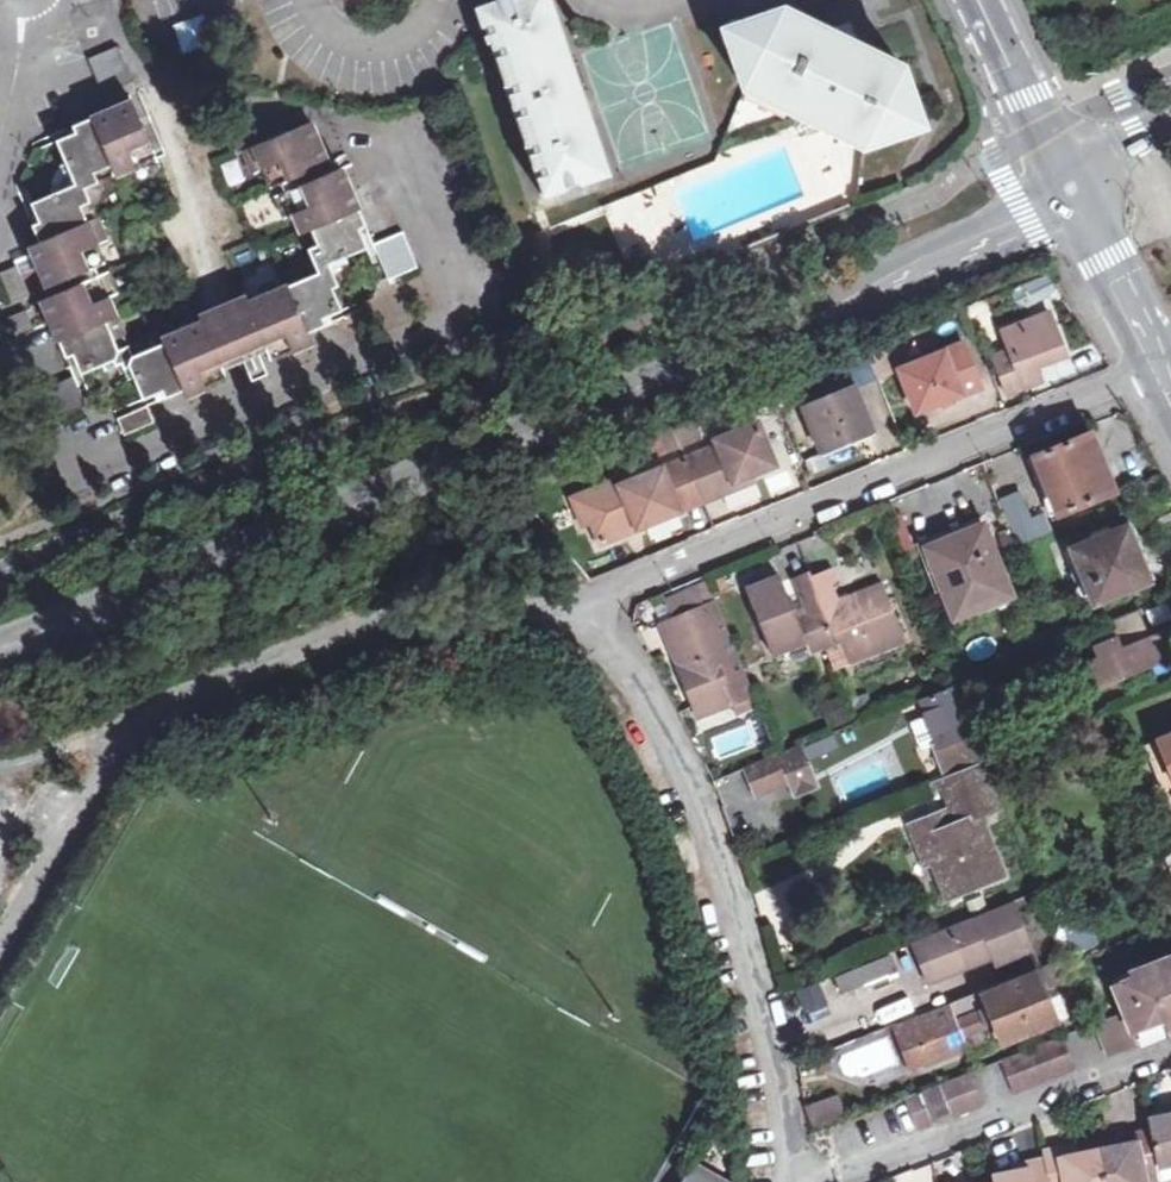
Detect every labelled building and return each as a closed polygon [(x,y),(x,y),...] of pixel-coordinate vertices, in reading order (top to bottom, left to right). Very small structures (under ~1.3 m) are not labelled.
[(607,172),(548,0),(496,0),(497,5),(481,10),(481,12),(542,194),(607,172)] [(918,102),(903,65),(787,6),(751,18),(736,48),(749,87),(797,111),(803,129),(819,123),(865,146),(903,133),(918,102)] [(172,20),(178,51),(211,45),(206,15),(172,20)] [(118,46),(89,59),(103,95),(133,82),(118,46)] [(111,110),(91,119),(116,176),(135,168),(138,178),(161,168),(133,101),(111,110)] [(116,176),(91,119),(73,126),(76,133),(57,141),(66,163),(61,165),(67,182),(51,189),(53,194),(33,203),(31,204),(40,223),(34,225),(33,225),(40,242),(97,217),(91,202),(97,200),(102,189),(99,183),(116,176)] [(329,164),(327,161),(311,122),(244,151),(254,173),(263,170),(271,188),(329,164)] [(231,192),(249,186),(242,165),(225,171),(231,192)] [(294,215),(300,230),(357,205),(351,189),(342,168),(275,197),(284,219),(294,215)] [(288,286),(309,333),(326,325),(324,319),(343,311),(333,289),(339,286),(332,270),(348,263),(346,257),(368,248),(360,229),(367,226),(357,205),(300,230),(314,263),(284,276),(288,286)] [(107,240),(97,217),(40,242),(48,264),(39,267),(48,288),(106,263),(98,244),(107,240)] [(403,232),(374,244),(381,260),(389,280),(418,267),(403,232)] [(513,245),(517,255),(518,254),(537,247),(536,246),(533,235),(510,244),(510,246),(513,245)] [(35,258),(39,267),(48,264),(40,242),(30,246),(35,258)] [(261,244),(235,248),(241,284),(267,280),(261,244)] [(517,255),(519,260),(539,253),(537,247),(518,254),(517,255)] [(0,273),(12,303),(30,295),(18,266),(0,273)] [(51,321),(52,323),(58,339),(115,314),(109,299),(119,294),(109,272),(52,296),(60,317),(51,321)] [(313,343),(309,333),(288,286),(246,304),(224,313),(240,353),(263,343),(271,361),(313,343)] [(1042,287),(1031,293),(1034,300),(1046,294),(1042,287)] [(242,294),(220,304),(224,313),(246,304),(242,294)] [(42,300),(51,321),(60,317),(52,296),(42,300)] [(211,308),(200,312),(204,321),(223,369),(235,364),(244,361),(240,353),(224,313),(220,304),(211,308)] [(34,331),(27,310),(17,314),(9,317),(16,338),(34,331)] [(184,391),(162,339),(160,333),(129,346),(115,314),(58,339),(66,358),(73,356),(81,375),(103,366),(105,371),(122,364),(129,381),(135,379),(144,400),(163,392),(166,399),(184,391)] [(986,360),(992,376),(999,374),(1007,394),(1041,382),(1036,369),(1062,359),(1045,315),(998,333),(1005,353),(993,357),(993,358),(986,360)] [(204,321),(162,339),(184,391),(186,397),(228,379),(223,369),(204,321)] [(964,343),(899,370),(917,412),(981,386),(964,343)] [(87,406),(74,376),(39,391),(51,421),(87,406)] [(855,385),(803,406),(822,452),(874,431),(855,385)] [(148,406),(118,419),(125,435),(155,423),(148,406)] [(687,459),(703,501),(737,487),(734,481),(749,474),(775,464),(758,424),(716,441),(718,446),(687,459)] [(1089,435),(1035,457),(1058,514),(1113,492),(1089,435)] [(600,543),(623,534),(619,526),(628,523),(632,530),(703,501),(687,459),(621,486),(619,480),(573,498),(584,524),(592,521),(600,543)] [(752,481),(749,474),(734,481),(737,487),(752,481)] [(1012,487),(996,494),(1017,546),(1033,540),(1026,522),(1012,487)] [(1036,518),(1026,522),(1033,540),(1043,536),(1036,518)] [(619,526),(623,534),(632,530),(628,523),(619,526)] [(1127,525),(1064,550),(1086,605),(1110,596),(1149,580),(1127,525)] [(953,544),(929,554),(957,621),(1012,599),(982,526),(951,539),(953,544)] [(825,571),(811,576),(837,643),(840,641),(850,663),(904,641),(880,585),(838,602),(825,571)] [(811,576),(809,572),(788,580),(799,609),(788,613),(784,603),(780,604),(771,580),(739,592),(765,656),(796,645),(802,657),(837,643),(811,576)] [(672,620),(698,609),(690,591),(665,602),(672,620)] [(755,693),(717,601),(698,609),(672,620),(668,622),(684,661),(675,666),(693,707),(725,694),(729,704),(755,693)] [(1108,622),(1114,637),(1090,646),(1095,656),(1072,666),(1083,693),(1170,658),(1170,644),(1165,628),(1148,635),(1138,610),(1108,622)] [(659,626),(675,666),(684,661),(668,622),(659,626)] [(984,757),(956,688),(918,703),(935,744),(946,772),(984,757)] [(697,717),(729,704),(725,694),(693,707),(697,717)] [(836,701),(820,707),(829,728),(845,721),(836,701)] [(935,744),(918,703),(905,708),(921,750),(935,744)] [(748,721),(707,739),(717,761),(758,744),(748,721)] [(800,742),(804,757),(836,748),(832,733),(800,742)] [(1158,740),(1170,772),(1170,735),(1158,740)] [(1158,740),(1146,745),(1165,792),(1170,790),(1170,772),(1158,740)] [(810,774),(798,746),(743,768),(755,796),(788,783),(810,774)] [(949,827),(943,813),(910,826),(920,851),(928,848),(934,862),(948,898),(1003,876),(979,820),(1001,812),(982,765),(946,781),(962,822),(949,827)] [(814,787),(810,774),(788,783),(793,796),(814,787)] [(946,812),(943,813),(949,827),(962,822),(946,781),(922,790),(927,801),(939,796),(946,812)] [(928,848),(920,851),(926,866),(934,862),(928,848)] [(1038,968),(1012,901),(915,941),(932,982),(990,958),(1001,983),(1038,968)] [(1085,919),(1063,928),(1074,955),(1097,945),(1085,919)] [(915,941),(905,945),(923,986),(932,982),(915,941)] [(835,988),(893,973),(889,956),(831,971),(835,988)] [(1120,1003),(1124,1012),(1095,1025),(1106,1055),(1137,1042),(1136,1039),(1132,1030),(1162,1018),(1165,1027),(1170,1025),(1170,956),(1140,968),(1127,973),(1130,978),(1112,986),(1120,1003)] [(1071,979),(1063,959),(1038,968),(1001,983),(949,1004),(961,1034),(984,1026),(990,1043),(999,1039),(992,1022),(1001,1018),(990,992),(1035,974),(1043,990),(1071,979)] [(1126,967),(1127,973),(1140,968),(1138,961),(1126,967)] [(1054,1023),(1043,990),(1035,974),(990,992),(1001,1018),(992,1022),(999,1039),(1001,1044),(1054,1023)] [(887,1018),(918,1010),(914,995),(883,1002),(887,1018)] [(949,1004),(894,1026),(904,1052),(911,1048),(918,1066),(939,1058),(937,1052),(964,1042),(961,1034),(949,1004)] [(1132,1030),(1136,1039),(1165,1027),(1162,1018),(1132,1030)] [(1073,1068),(1061,1037),(998,1062),(1011,1092),(1073,1068)] [(965,1047),(964,1042),(937,1052),(939,1058),(965,1047)] [(911,1048),(904,1052),(911,1069),(918,1066),(911,1048)] [(967,1074),(904,1098),(916,1130),(934,1124),(932,1120),(951,1113),(952,1116),(980,1106),(967,1074)] [(808,1105),(813,1127),(842,1120),(837,1098),(808,1105)] [(1170,1116),(1149,1120),(1151,1130),(1159,1171),(1170,1169),(1170,1116)] [(1151,1130),(1134,1133),(1135,1143),(1119,1146),(1095,1151),(1101,1181),(1144,1181),(1160,1177),(1159,1171),(1151,1130)] [(1117,1136),(1119,1146),(1135,1143),(1134,1133),(1117,1136)] [(1076,1145),(1060,1149),(1061,1158),(1078,1154),(1076,1145)] [(1095,1151),(1078,1154),(1061,1158),(1060,1149),(1043,1152),(1045,1160),(1049,1181),(1101,1181),(1095,1151)] [(1045,1160),(1029,1163),(1031,1170),(1014,1173),(993,1177),(994,1181),(1049,1181),(1045,1160)] [(1012,1166),(1014,1173),(1031,1170),(1029,1163),(1012,1166)] [(708,1172),(705,1178),(702,1176),(699,1181),(726,1181),(708,1172)]
